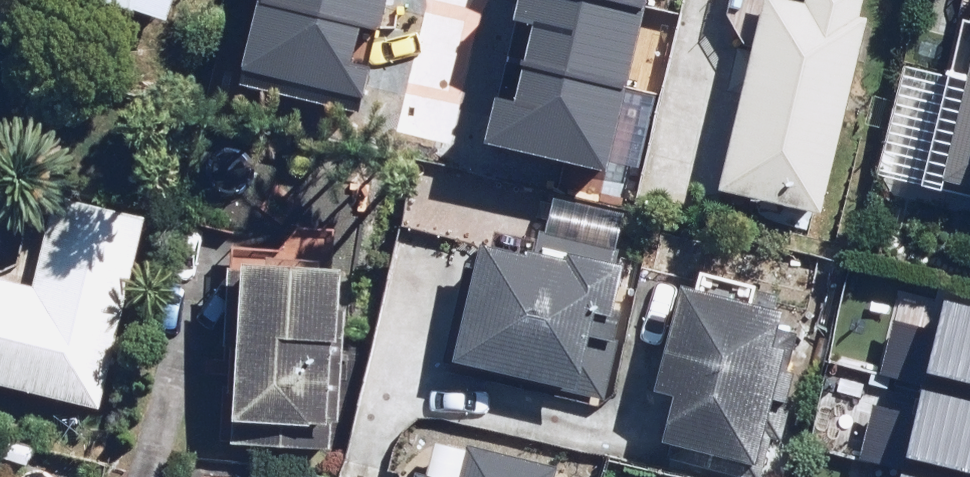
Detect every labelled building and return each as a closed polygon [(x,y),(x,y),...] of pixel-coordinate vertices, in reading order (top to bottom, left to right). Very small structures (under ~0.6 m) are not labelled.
[(171,23),(178,0),(98,0),(171,23)] [(770,3),(736,191),(837,210),(878,22),(866,20),(869,0),(816,0),(814,11),(770,3)] [(413,57),(232,5),(206,96),(387,148),(413,57)] [(953,180),(969,184),(969,105),(953,180)] [(65,193),(43,286),(0,275),(0,385),(106,410),(153,214),(65,193)] [(471,267),(448,358),(587,393),(606,314),(622,318),(635,266),(497,232),(487,271),(471,267)] [(352,271),(244,267),(238,442),(346,446),(352,271)] [(675,451),(769,472),(797,346),(783,343),(791,309),(690,287),(667,393),(687,397),(675,451)] [(945,290),(928,357),(969,367),(969,296),(945,290)] [(924,370),(905,445),(969,462),(969,382),(924,370)] [(569,467),(482,448),(476,476),(567,476),(569,467)] [(904,459),(899,476),(969,476),(969,475),(904,459)] [(655,465),(652,476),(702,476),(655,465)]
